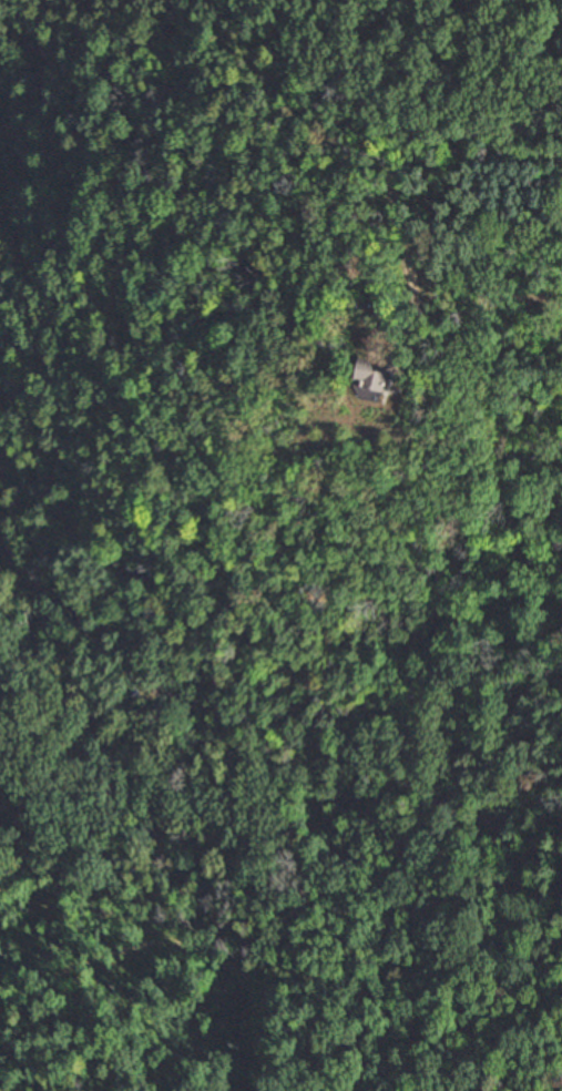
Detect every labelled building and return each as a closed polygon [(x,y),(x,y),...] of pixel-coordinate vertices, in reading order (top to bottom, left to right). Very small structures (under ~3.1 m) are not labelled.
[(362,390),(388,387),(385,361),(359,364),(362,390)]
